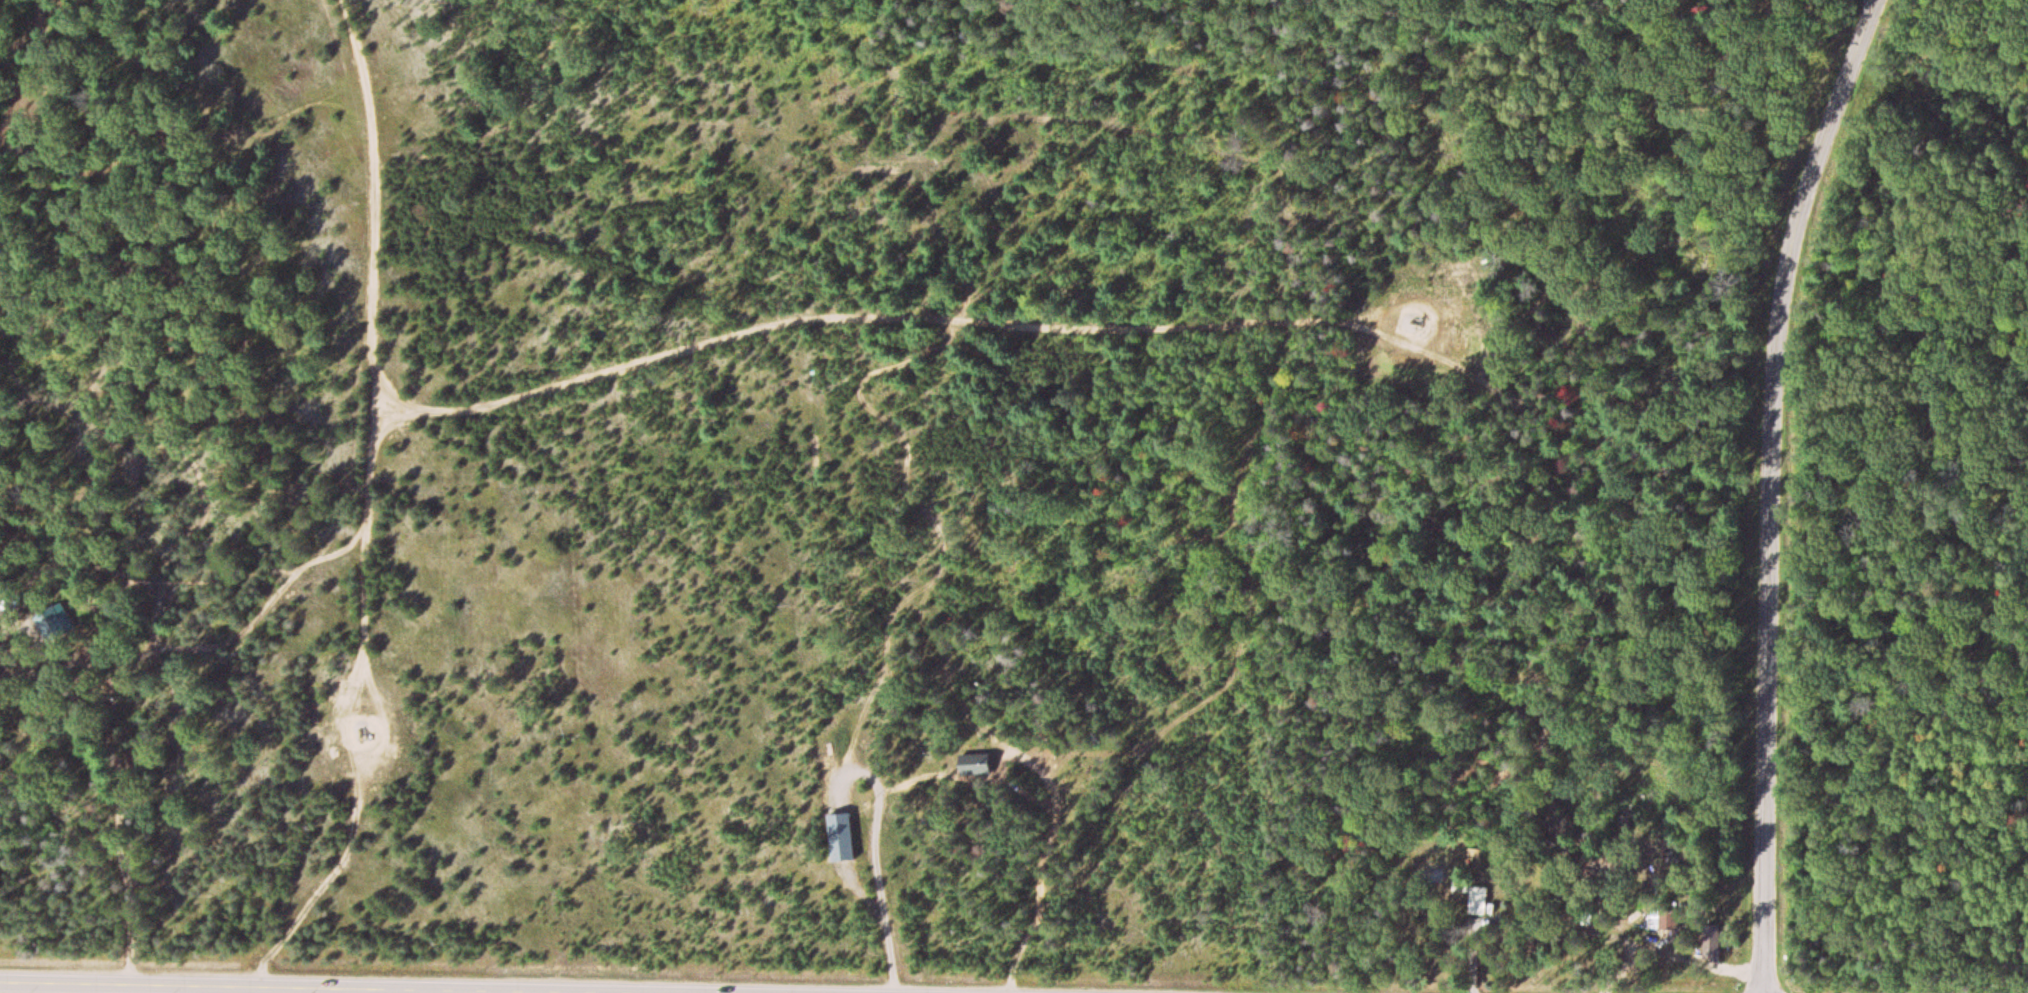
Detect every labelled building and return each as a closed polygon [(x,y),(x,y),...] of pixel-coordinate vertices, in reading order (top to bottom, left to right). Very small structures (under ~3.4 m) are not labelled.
[(954,776),(986,776),(986,757),(954,757),(954,776)] [(827,862),(850,861),(847,814),(824,816),(827,862)] [(1486,916),(1486,888),(1467,888),(1467,916),(1486,916)] [(1717,938),(1702,938),(1702,961),(1717,961),(1717,938)]
